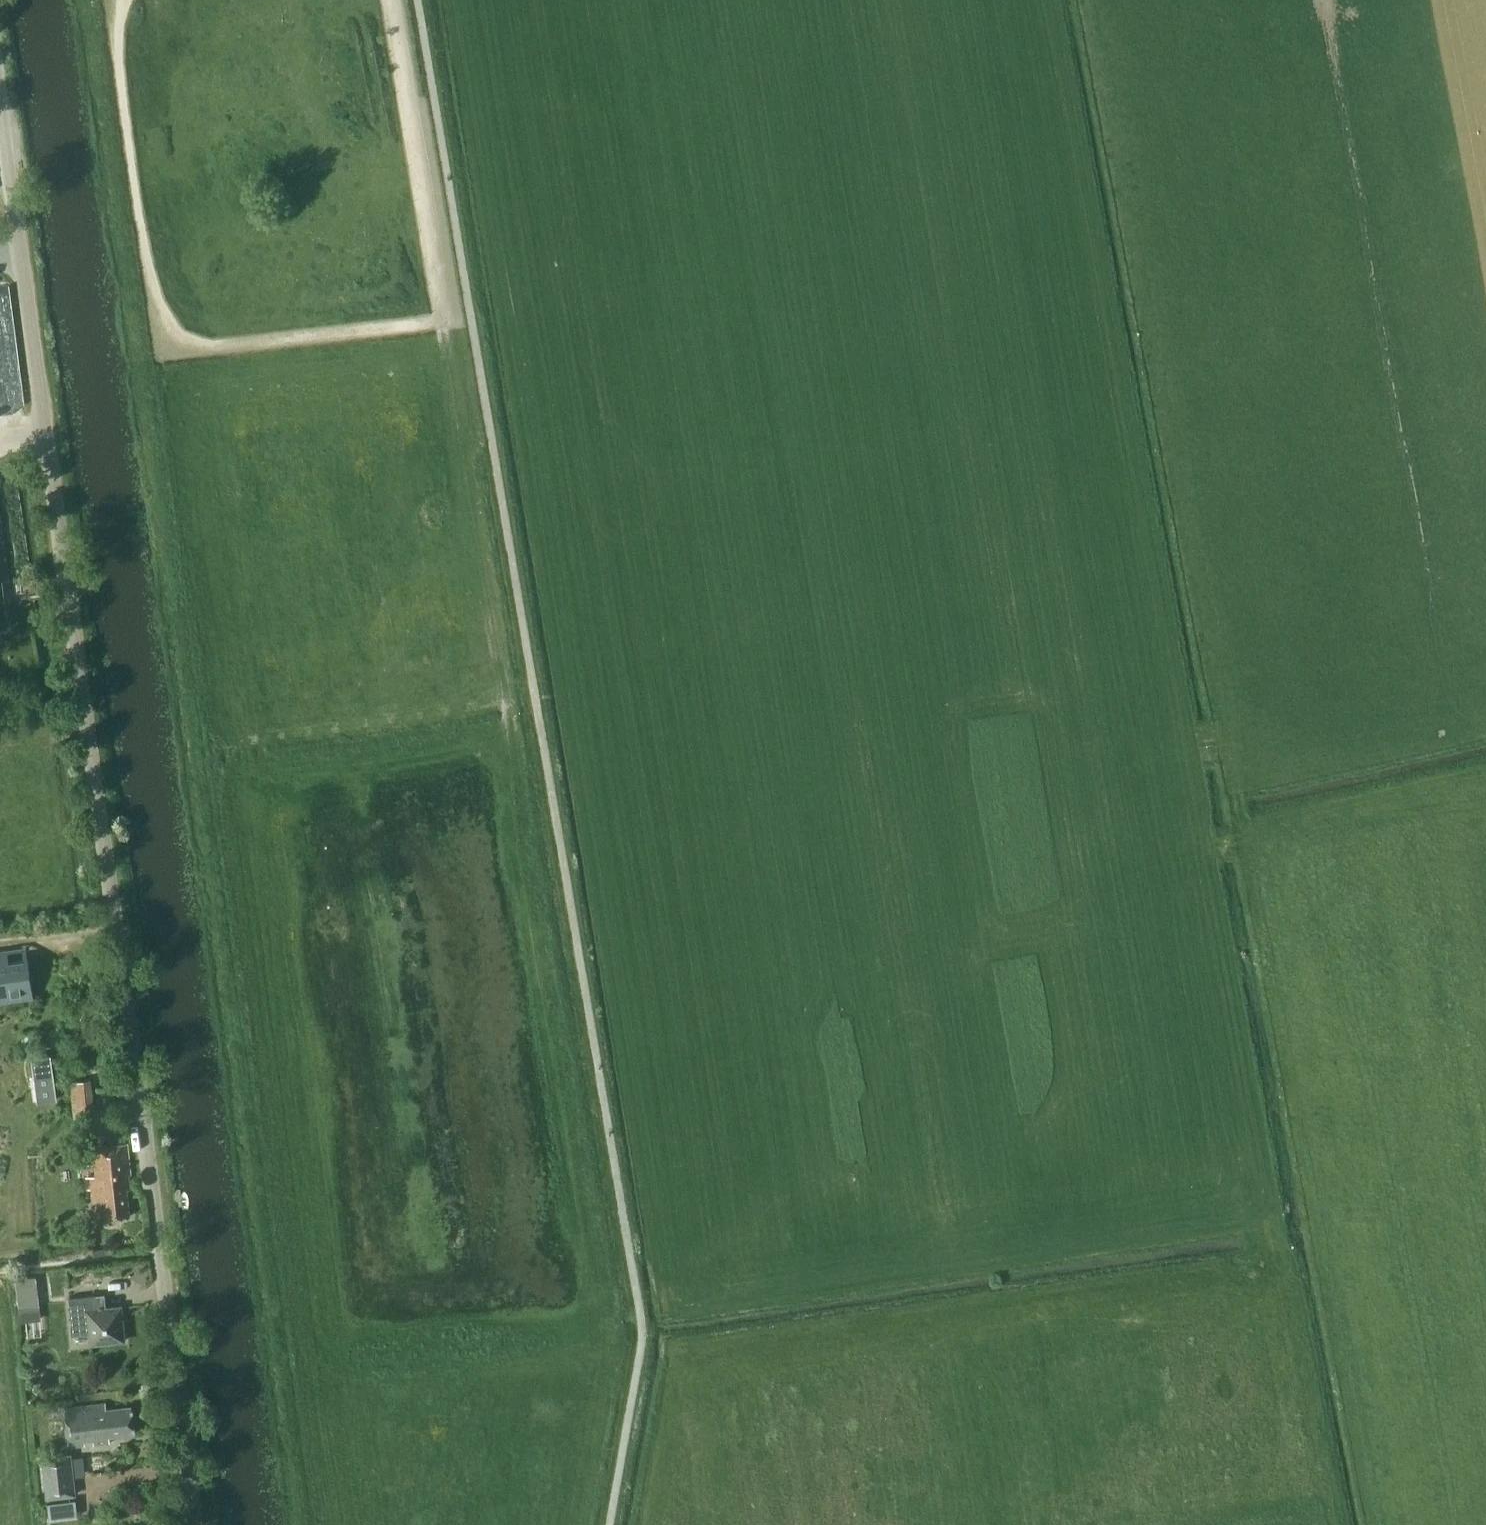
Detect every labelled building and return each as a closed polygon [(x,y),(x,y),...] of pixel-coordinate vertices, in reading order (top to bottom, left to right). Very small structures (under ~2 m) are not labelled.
[(0,514),(0,629),(8,628),(2,580),(9,580),(0,514)] [(26,943),(0,946),(0,997),(33,992),(26,943)] [(33,1034),(22,1035),(22,1049),(34,1048),(33,1034)] [(95,1116),(91,1080),(69,1082),(73,1118),(95,1116)] [(130,1175),(127,1144),(83,1149),(85,1164),(94,1164),(95,1176),(86,1177),(87,1189),(91,1189),(94,1219),(129,1216),(127,1190),(130,1189),(128,1175),(130,1175)] [(39,1307),(36,1276),(15,1278),(18,1309),(39,1307)] [(105,1307),(104,1294),(68,1297),(72,1334),(88,1332),(89,1344),(123,1340),(120,1306),(105,1307)] [(105,1409),(104,1403),(63,1407),(67,1446),(108,1441),(108,1435),(133,1433),(130,1406),(105,1409)] [(76,1495),(71,1453),(41,1457),(46,1499),(76,1495)] [(54,1499),(55,1517),(85,1516),(84,1498),(54,1499)]
